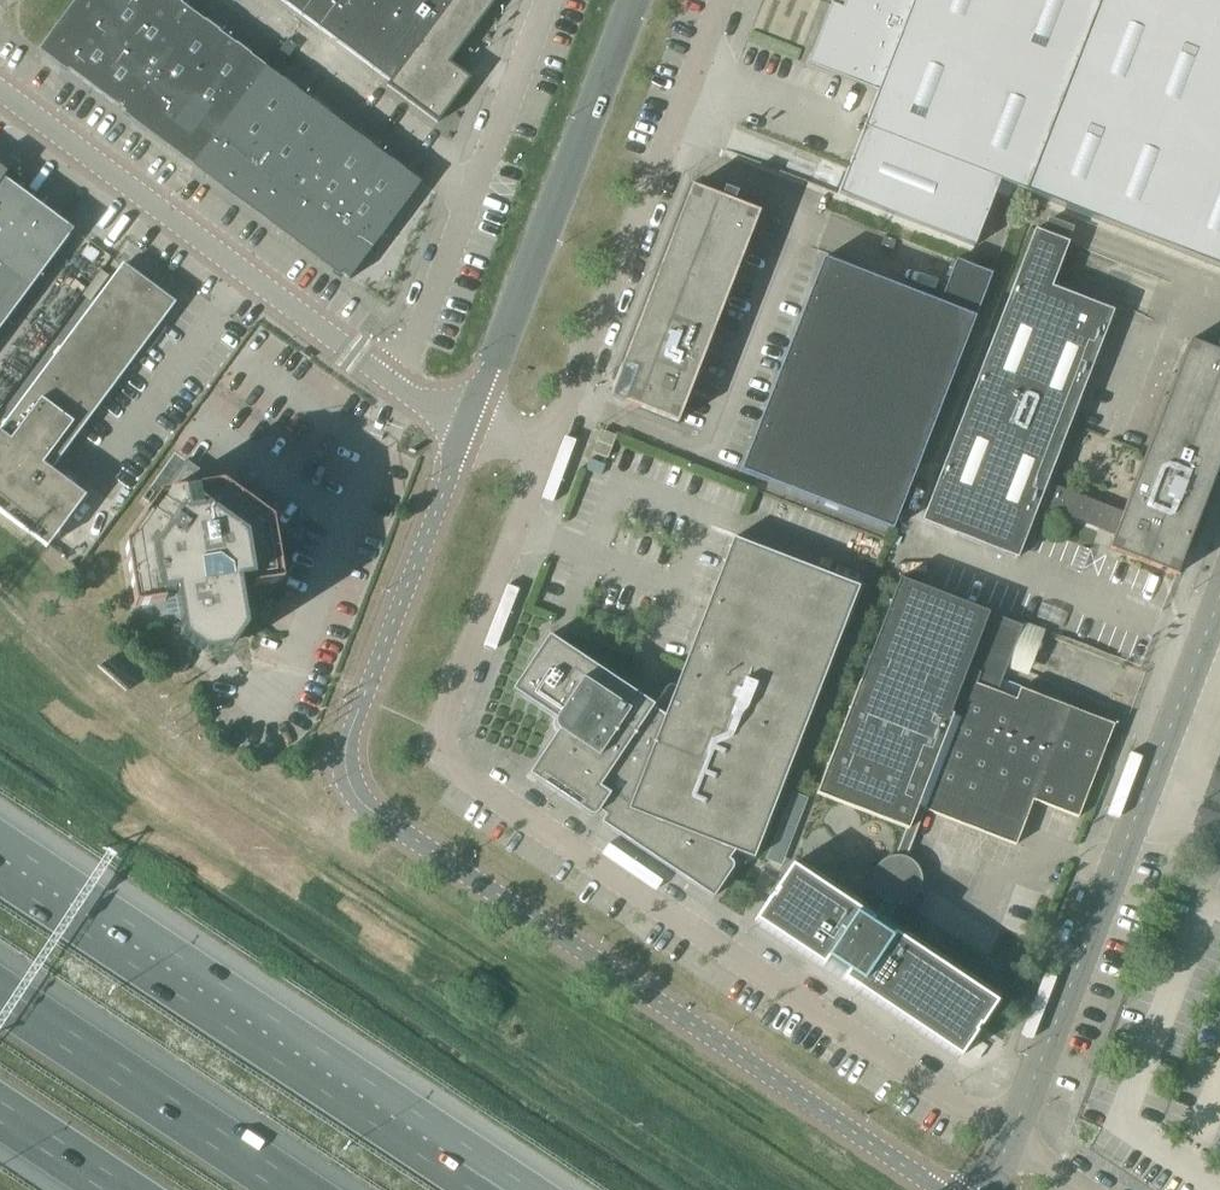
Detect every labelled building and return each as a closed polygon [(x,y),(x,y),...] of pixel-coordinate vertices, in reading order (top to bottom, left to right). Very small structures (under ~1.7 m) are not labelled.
[(77,2),(153,59),(189,10),(175,0),(79,0),(77,2)] [(390,82),(387,86),(437,123),(469,79),(448,63),(496,0),(279,0),(390,82)] [(841,9),(829,5),(810,54),(881,82),(837,196),(973,249),(999,183),(1219,269),(1219,0),(844,0),(841,9)] [(62,66),(116,107),(153,59),(77,2),(41,51),(62,66)] [(116,107),(193,164),(266,68),(189,10),(153,59),(116,107)] [(193,164),(271,222),(343,125),(266,68),(193,164)] [(343,125),(271,222),(349,280),(421,184),(343,125)] [(73,231),(3,178),(7,173),(0,168),(0,329),(73,231)] [(609,397),(677,424),(759,213),(734,203),(736,194),(737,194),(723,188),(723,189),(724,189),(720,198),(690,187),(609,397)] [(1219,462),(1219,335),(1214,351),(1189,341),(1124,507),(1125,508),(1123,513),(1047,483),(1113,312),(1051,288),(1068,243),(1034,230),(921,522),(1017,559),(1038,506),(1114,536),(1112,541),(1111,541),(1108,550),(1124,556),(1176,576),(1177,573),(1183,556),(1184,556),(1186,556),(1187,556),(1188,555),(1189,554),(1190,553),(1190,551),(1190,550),(1189,549),(1188,548),(1187,547),(1187,546),(1188,544),(1219,462)] [(740,471),(892,530),(991,275),(955,260),(939,304),(823,259),(740,471)] [(123,264),(24,396),(77,435),(175,303),(123,264)] [(24,396),(0,429),(0,514),(46,548),(85,496),(51,470),(77,435),(24,396)] [(601,431),(595,445),(592,453),(607,459),(616,436),(601,431)] [(176,593),(181,627),(183,640),(205,656),(231,651),(246,629),(242,602),(242,603),(244,603),(246,604),(247,603),(249,603),(250,602),(251,601),(252,599),(253,598),(253,596),(253,594),(253,593),(252,591),(250,590),(252,588),(282,583),(271,521),(186,460),(125,546),(135,607),(165,602),(163,595),(176,593)] [(555,728),(557,731),(529,774),(529,775),(589,816),(591,816),(593,816),(594,816),(595,815),(597,814),(599,811),(605,816),(600,823),(712,898),(713,898),(714,897),(732,870),(733,869),(733,867),(733,865),(733,864),(732,862),(731,861),(730,860),(729,860),(734,852),(754,859),(859,587),(733,539),(675,686),(673,685),(669,685),(666,688),(653,706),(549,636),(548,636),(547,637),(512,689),(512,690),(512,691),(513,691),(555,720),(554,723),(555,728)] [(1113,725),(1074,710),(1019,689),(1015,700),(996,693),(1022,626),(899,579),(816,794),(905,829),(894,859),(891,859),(888,860),(885,861),(883,863),(881,865),(879,867),(877,870),(876,872),(875,875),(874,878),(874,883),(874,886),(874,888),(875,891),(876,893),(878,895),(880,897),(882,899),(884,900),(872,919),(791,865),(774,890),(776,891),(773,896),(771,895),(754,920),(823,966),(827,959),(847,971),(842,979),(960,1057),(976,1032),(975,1031),(978,1026),(980,1027),(997,1002),(892,932),(890,936),(880,930),(903,895),(914,890),(903,866),(904,861),(905,861),(924,811),(1015,846),(1033,801),(1078,818),(1089,789),(1113,725)] [(769,886),(774,879),(778,872),(764,862),(757,878),(769,886)]
